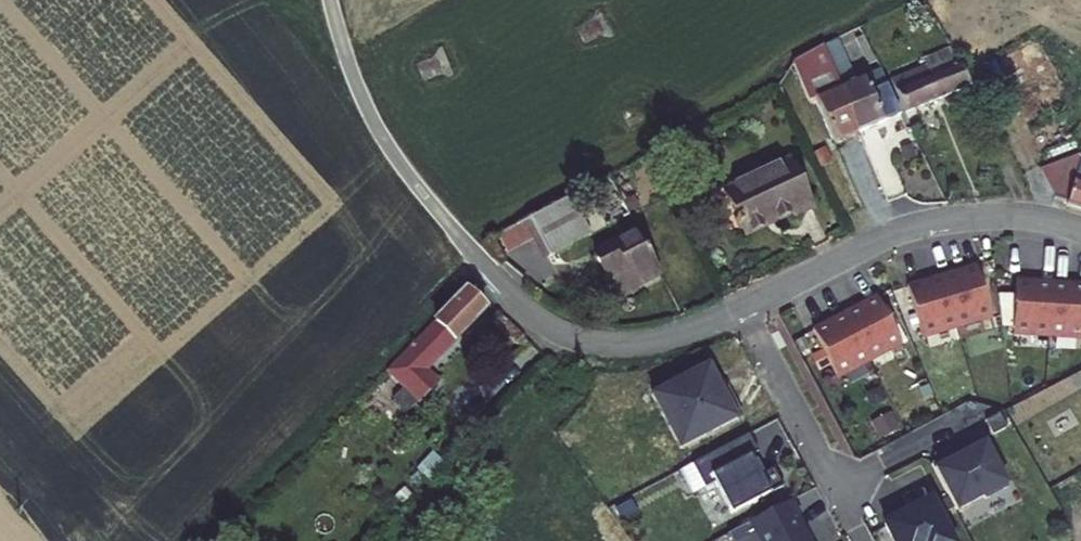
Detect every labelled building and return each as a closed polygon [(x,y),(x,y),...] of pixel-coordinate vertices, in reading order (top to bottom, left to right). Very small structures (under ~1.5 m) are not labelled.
[(615,36),(599,8),(597,9),(593,19),(575,28),(585,45),(602,36),(610,37),(615,36)] [(876,61),(863,35),(856,39),(869,64),(876,61)] [(854,81),(836,41),(823,47),(840,88),(854,81)] [(449,76),(453,74),(442,47),(438,48),(434,57),(416,64),(424,82),(442,74),(449,76)] [(823,47),(792,63),(797,76),(808,102),(816,99),(834,143),(859,132),(840,88),(823,47)] [(971,85),(950,49),(923,60),(926,67),(891,80),(904,113),(964,88),(971,85)] [(859,132),(901,114),(880,69),(854,81),(840,88),(859,132)] [(975,91),(971,85),(964,88),(967,95),(975,91)] [(813,209),(790,160),(724,190),(745,235),(794,212),(796,216),(813,209)] [(1066,178),(1057,161),(1039,169),(1054,197),(1067,203),(1080,207),(1080,182),(1066,178)] [(550,256),(628,213),(608,176),(501,234),(510,251),(539,235),(550,256)] [(660,274),(638,231),(595,254),(605,273),(610,271),(615,280),(629,272),(636,286),(660,274)] [(975,265),(906,287),(922,339),(992,318),(975,265)] [(1015,282),(1011,337),(1080,341),(1080,286),(1015,282)] [(408,350),(427,368),(486,308),(465,291),(408,350)] [(877,297),(815,331),(840,379),(901,345),(877,297)] [(721,389),(707,365),(650,395),(680,449),(742,414),(727,388),(721,389)] [(367,405),(382,419),(383,417),(404,395),(389,382),(367,405)] [(421,408),(405,393),(404,395),(383,417),(399,432),(421,408)] [(1006,429),(997,416),(984,423),(991,436),(1006,429)] [(778,490),(750,433),(703,458),(734,514),(778,490)] [(1006,484),(983,441),(931,466),(955,512),(1006,484)] [(402,477),(418,492),(434,476),(419,460),(402,477)] [(456,497),(434,476),(418,492),(440,513),(456,497)] [(384,494),(376,486),(367,495),(375,503),(384,494)] [(727,534),(730,540),(810,540),(789,500),(727,534)] [(883,523),(892,540),(952,540),(931,500),(883,523)]
